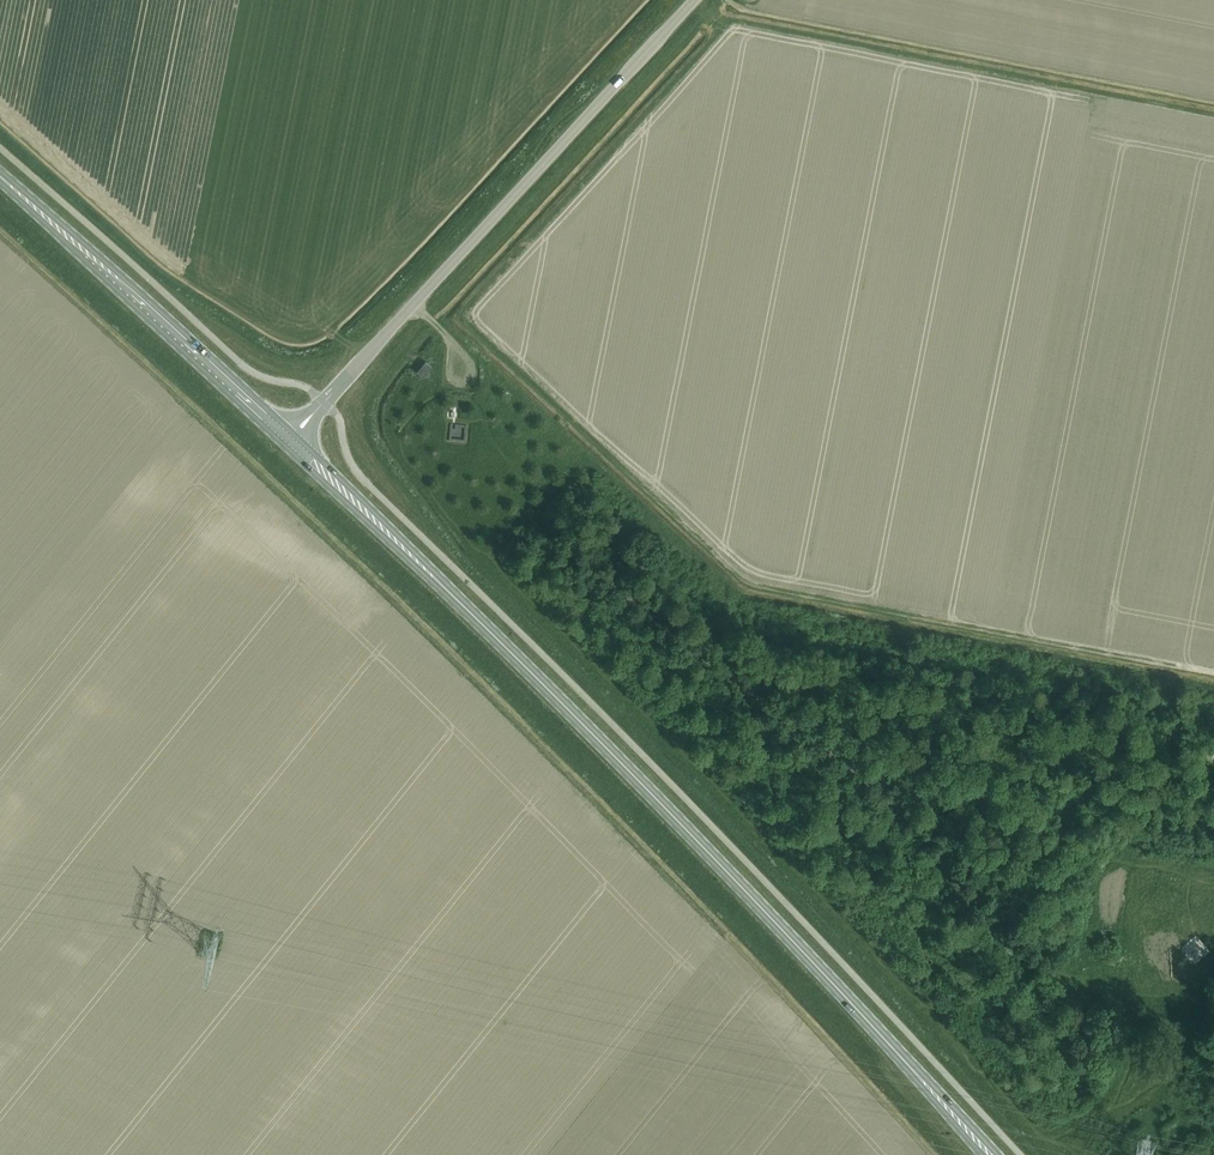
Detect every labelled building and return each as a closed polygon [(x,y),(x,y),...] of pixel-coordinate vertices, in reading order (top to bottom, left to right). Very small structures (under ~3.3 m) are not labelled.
[(417,372),(423,377),(432,367),(426,362),(417,372)]
